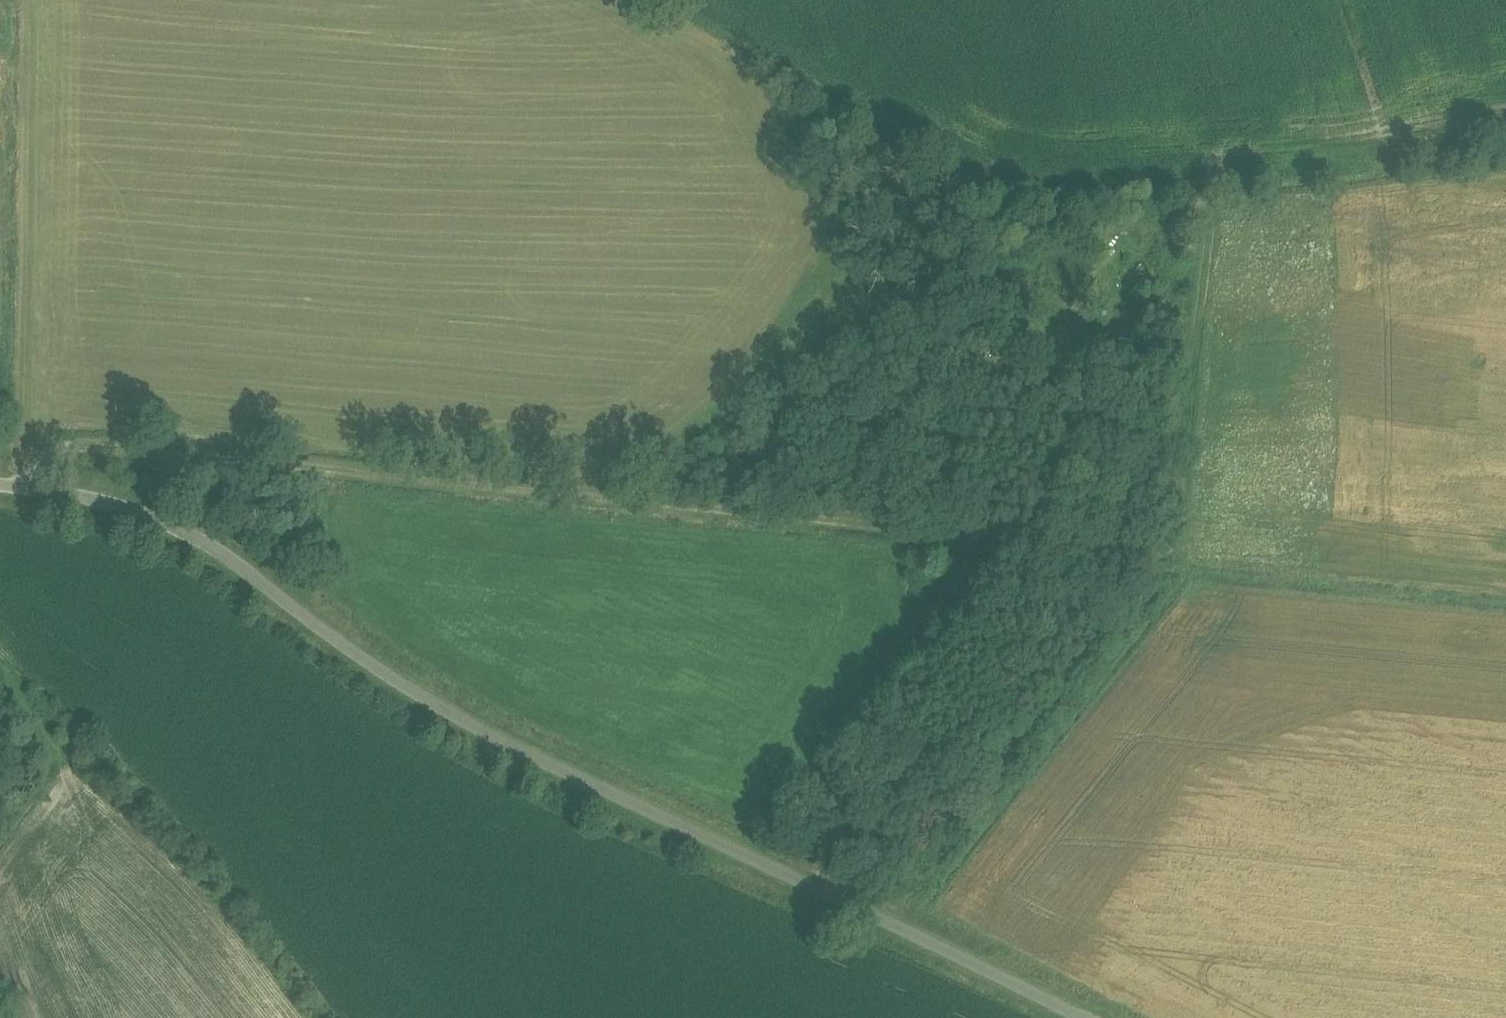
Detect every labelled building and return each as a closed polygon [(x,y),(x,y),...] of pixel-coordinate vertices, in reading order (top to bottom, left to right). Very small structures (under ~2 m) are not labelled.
[(1171,311),(1172,298),(1159,298),(1158,311),(1171,311)]
